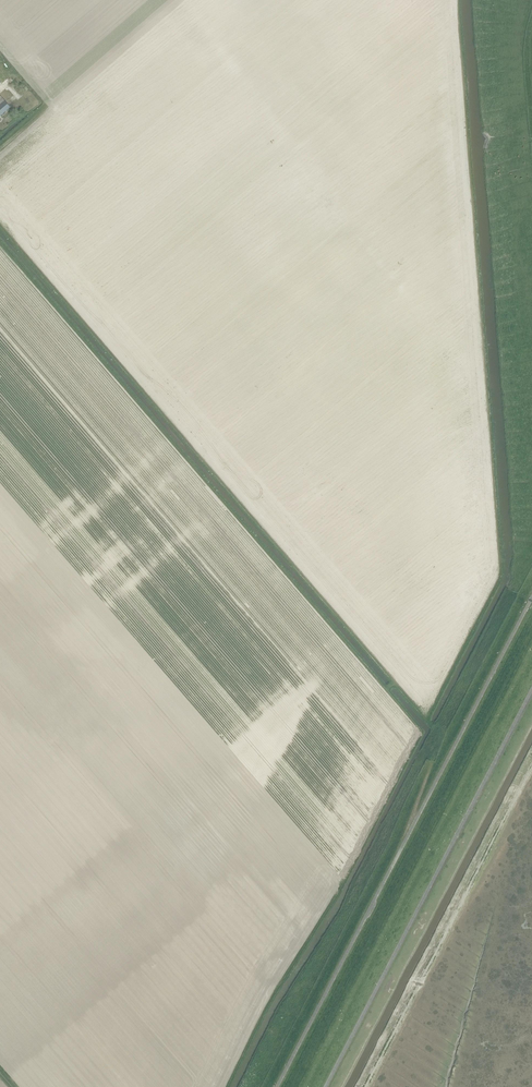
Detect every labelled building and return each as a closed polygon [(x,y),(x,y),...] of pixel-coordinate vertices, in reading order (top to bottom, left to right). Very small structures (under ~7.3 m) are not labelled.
[(11,106),(2,96),(0,97),(0,116),(11,106)]
